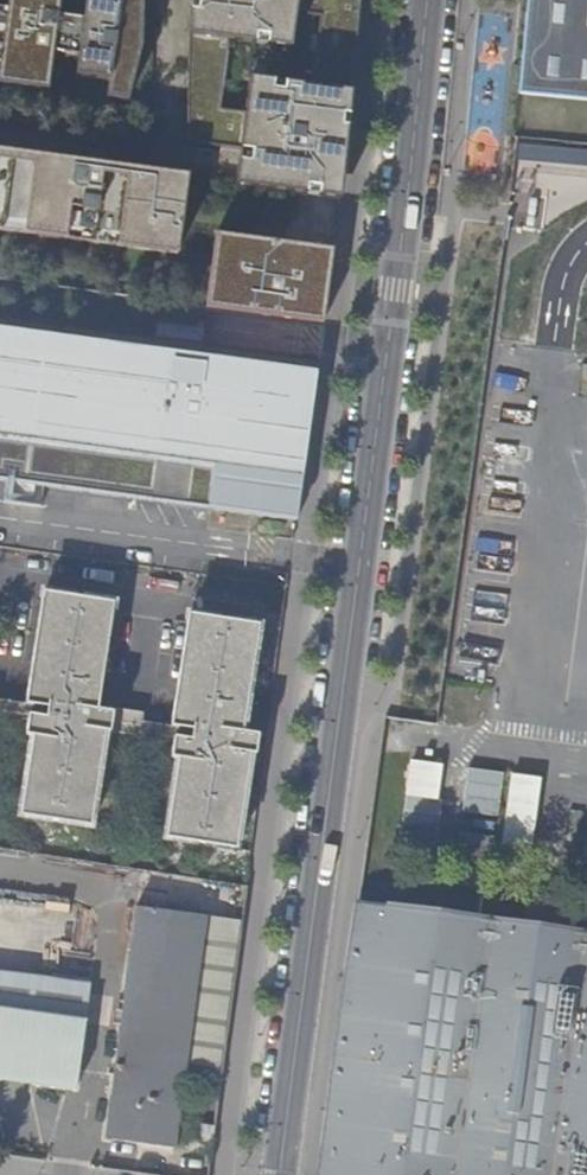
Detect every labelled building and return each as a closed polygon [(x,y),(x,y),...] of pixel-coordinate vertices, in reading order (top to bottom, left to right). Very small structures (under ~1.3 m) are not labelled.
[(3,50),(0,77),(0,84),(50,91),(55,56),(62,0),(10,0),(3,50)] [(85,2),(79,61),(77,76),(110,80),(108,98),(129,101),(143,48),(143,0),(121,0),(120,5),(85,2)] [(188,147),(243,155),(237,190),(294,198),(344,206),(361,0),(192,0),(188,147)] [(522,95),(586,101),(586,0),(531,0),(522,95)] [(0,154),(0,231),(174,255),(185,181),(0,154)] [(288,247),(216,237),(213,258),(207,310),(325,326),(336,254),(288,247)] [(0,331),(0,484),(294,523),(314,373),(0,331)] [(112,606),(40,595),(23,707),(55,712),(56,707),(75,710),(76,706),(96,709),(112,606)] [(258,628),(187,617),(169,729),(201,734),(202,729),(241,735),(258,628)] [(27,720),(24,739),(31,741),(18,820),(90,831),(104,736),(138,741),(139,738),(172,743),(169,762),(176,763),(171,795),(179,796),(174,827),(166,825),(164,843),(235,853),(237,836),(229,835),(241,757),(254,759),(257,738),(241,735),(202,729),(201,734),(169,729),(141,724),(141,720),(104,714),(104,710),(96,709),(76,706),(75,710),(56,707),(55,712),(23,707),(0,703),(0,716),(27,720)] [(407,761),(404,838),(440,840),(442,762),(407,761)] [(501,814),(503,771),(466,769),(464,812),(501,814)] [(533,854),(542,777),(511,773),(503,851),(533,854)] [(179,796),(171,795),(166,825),(174,827),(179,796)] [(323,1174),(586,1174),(586,936),(382,907),(379,934),(356,931),(323,1174)] [(196,987),(203,939),(206,919),(138,909),(106,1138),(173,1148),(196,987)] [(218,941),(203,939),(196,987),(211,990),(218,941)] [(0,1012),(0,1081),(75,1092),(86,1024),(0,1012)]
